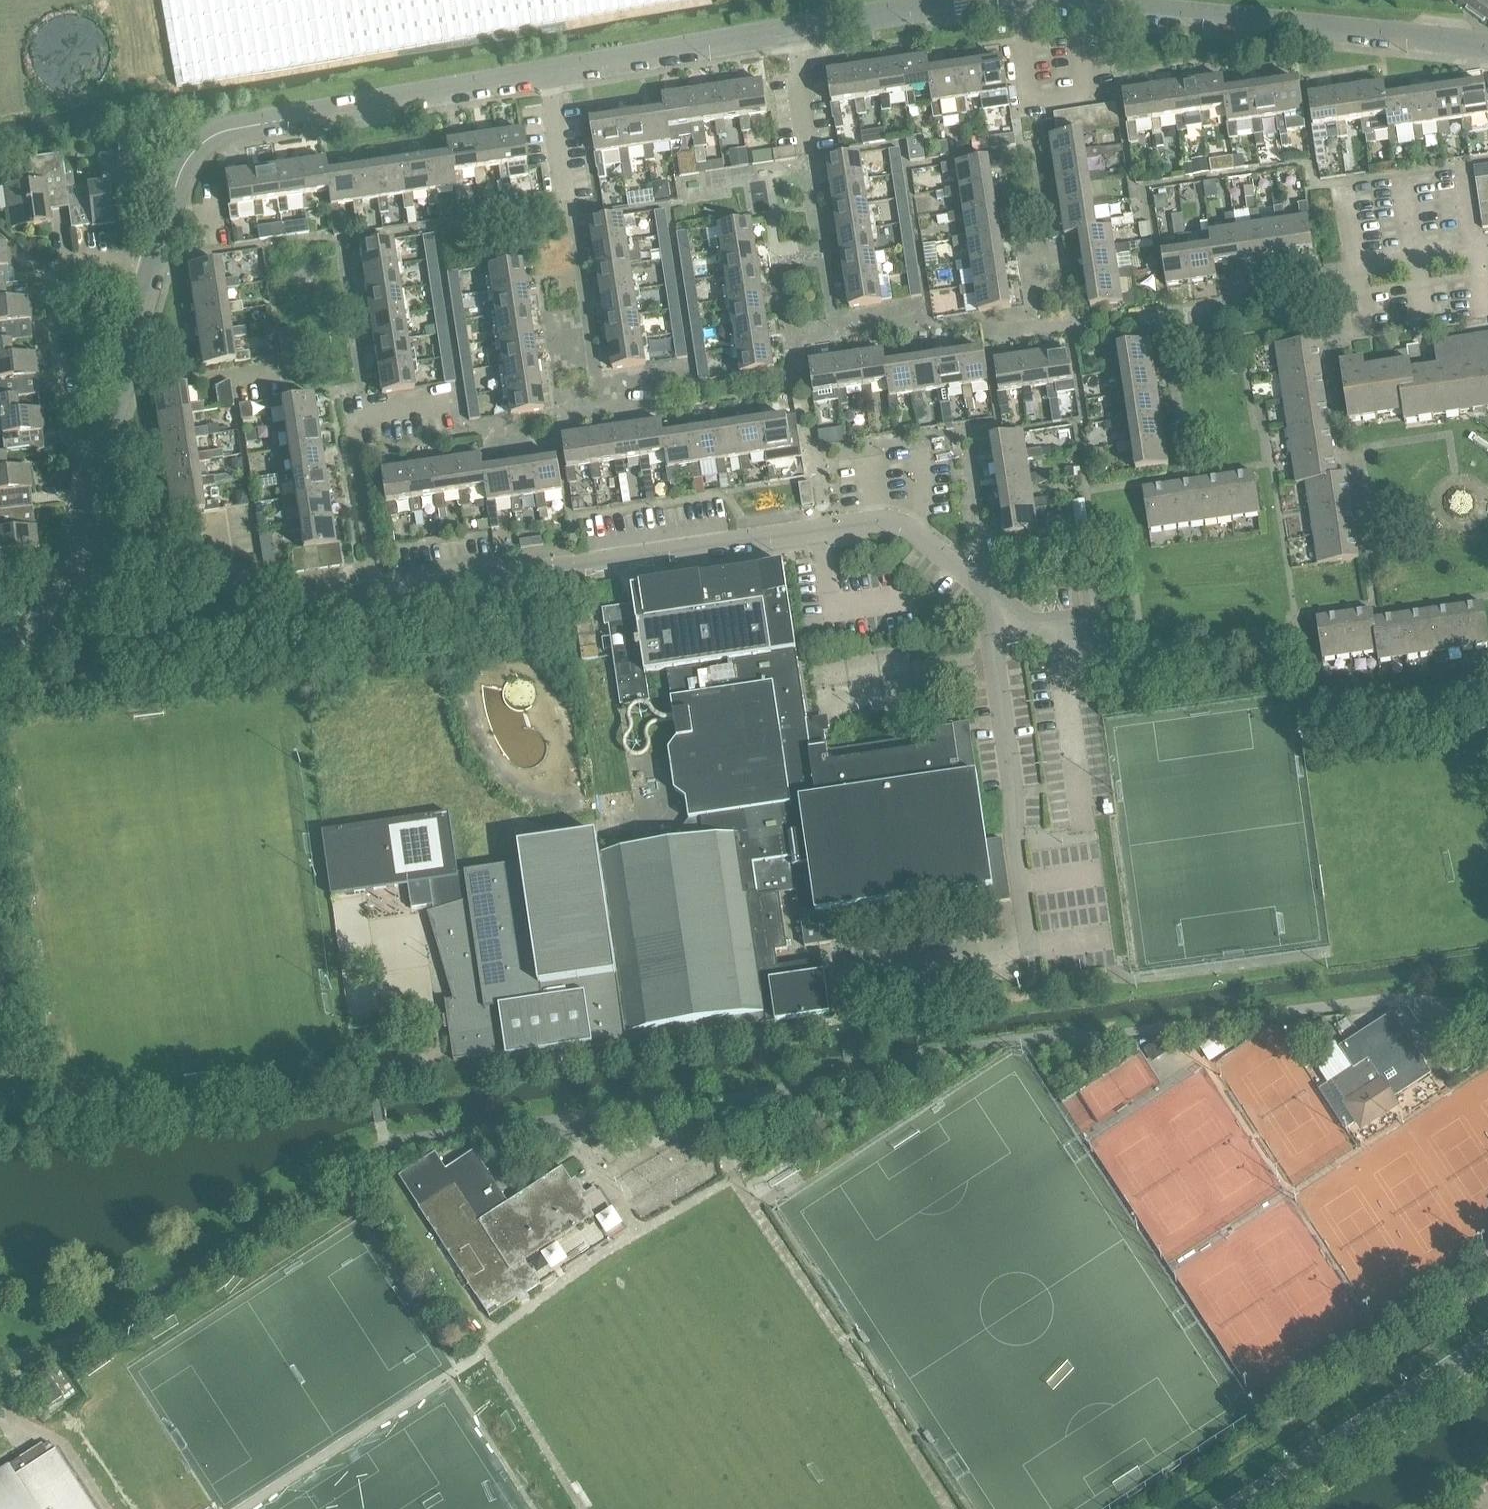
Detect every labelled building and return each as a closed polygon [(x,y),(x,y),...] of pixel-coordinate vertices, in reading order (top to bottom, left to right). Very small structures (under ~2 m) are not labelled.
[(176,86),(315,62),(491,31),(592,14),(673,0),(161,0),(176,86)] [(1457,3),(1484,22),(1486,19),(1487,20),(1487,0),(1459,0),(1457,3)] [(110,67),(110,59),(110,51),(107,42),(103,35),(98,29),(93,24),(86,20),(79,17),(70,16),(63,16),(52,19),(44,23),(38,28),(32,35),(28,42),(26,48),(25,58),(25,65),(27,73),(31,81),(37,89),(44,94),(50,98),(59,101),(65,102),(73,101),(82,99),(91,94),(98,89),(104,81),(107,75),(110,67)] [(928,56),(902,60),(907,92),(905,92),(907,107),(908,107),(910,118),(918,117),(917,106),(916,106),(914,91),(931,89),(928,71),(930,71),(928,56)] [(1010,107),(1003,59),(977,63),(983,96),(980,97),(982,111),(1010,107)] [(907,92),(902,60),(877,64),(882,96),(880,96),(883,111),(891,110),(889,95),(905,92),(907,92)] [(964,99),(980,97),(983,96),(977,63),(952,67),(957,100),(955,100),(958,115),(966,113),(964,99)] [(877,64),(853,68),(858,100),(856,100),(858,115),(866,114),(864,99),(880,96),(882,96),(877,64)] [(952,67),(930,71),(928,71),(931,89),(933,104),(931,104),(934,118),(935,118),(935,122),(942,121),(942,117),(958,115),(955,100),(957,100),(952,67)] [(858,100),(853,68),(829,72),(834,103),(832,104),(834,119),(836,129),(844,128),(841,102),(856,100),(858,100)] [(1222,77),(1196,81),(1201,113),(1199,113),(1201,126),(1201,128),(1210,127),(1208,112),(1226,110),(1224,90),(1222,77)] [(1305,127),(1298,79),(1272,83),(1277,116),(1275,116),(1277,131),(1279,130),(1282,146),(1289,145),(1286,130),(1305,127)] [(1196,81),(1172,84),(1176,117),(1174,117),(1177,132),(1185,131),(1185,128),(1201,126),(1199,113),(1201,113),(1196,81)] [(769,114),(764,82),(738,85),(742,117),(741,117),(743,133),(752,132),(750,116),(769,114)] [(1272,83),(1248,86),(1252,119),(1250,119),(1253,135),(1254,135),(1255,144),(1263,143),(1260,118),(1275,116),(1277,116),(1272,83)] [(1484,83),(1459,86),(1463,118),(1461,118),(1463,133),(1472,132),(1470,117),(1487,115),(1487,93),(1485,93),(1484,83)] [(1172,84),(1147,88),(1152,120),(1149,121),(1151,130),(1153,147),(1163,146),(1159,119),(1174,117),(1176,117),(1172,84)] [(1376,143),(1374,132),(1387,130),(1387,128),(1388,128),(1386,116),(1384,97),(1383,84),(1357,87),(1362,119),(1360,119),(1362,135),(1365,134),(1366,144),(1376,143)] [(738,85),(713,89),(718,120),(716,121),(718,137),(728,135),(725,119),(741,117),(742,117),(738,85)] [(1252,119),(1248,86),(1224,90),(1226,110),(1228,123),(1226,123),(1228,138),(1236,137),(1234,121),(1250,119),(1252,119)] [(1459,86),(1434,90),(1438,121),(1436,122),(1438,136),(1447,135),(1445,120),(1461,118),(1463,118),(1459,86)] [(1357,87),(1333,91),(1337,122),(1335,123),(1337,138),(1347,136),(1345,122),(1360,119),(1362,119),(1357,87)] [(1152,120),(1147,88),(1123,92),(1127,124),(1126,124),(1129,143),(1137,142),(1136,132),(1151,130),(1149,121),(1152,120)] [(718,120),(713,89),(689,92),(693,124),(692,125),(694,136),(692,136),(693,140),(694,140),(696,154),(696,158),(697,158),(699,172),(725,169),(724,160),(706,163),(704,148),(708,147),(704,122),(716,121),(718,120)] [(1438,121),(1434,90),(1410,93),(1414,124),(1411,125),(1413,140),(1423,138),(1420,124),(1436,122),(1438,121)] [(1333,91),(1307,94),(1312,126),(1311,126),(1317,164),(1326,163),(1323,140),(1327,139),(1325,124),(1335,123),(1337,122),(1333,91)] [(664,96),(666,110),(671,142),(679,142),(681,142),(680,138),(692,136),(694,136),(692,125),(693,124),(689,92),(664,96)] [(1410,93),(1384,97),(1386,116),(1388,128),(1387,128),(1387,130),(1389,143),(1397,142),(1395,127),(1411,125),(1414,124),(1410,93)] [(1118,127),(1115,104),(1103,105),(1106,129),(1118,127)] [(1094,130),(1106,129),(1103,105),(1091,107),(1094,130)] [(1094,130),(1091,107),(1078,109),(1081,132),(1094,130)] [(1078,109),(1066,111),(1069,134),(1081,132),(1078,109)] [(653,145),(669,142),(671,142),(666,110),(642,114),(647,146),(643,146),(646,161),(655,160),(653,145)] [(1066,111),(1054,113),(1057,136),(1069,134),(1066,111)] [(630,163),(628,148),(643,146),(647,146),(642,114),(617,117),(621,149),(619,150),(620,161),(621,165),(622,165),(624,176),(625,183),(633,182),(632,175),(630,163)] [(620,161),(619,150),(621,149),(617,117),(591,121),(596,153),(594,153),(597,168),(599,179),(607,178),(605,164),(620,161)] [(500,180),(503,196),(505,210),(519,208),(518,201),(514,201),(513,194),(511,195),(509,179),(528,176),(526,162),(521,130),(495,133),(500,166),(498,166),(500,180)] [(1057,136),(1049,137),(1053,163),(1085,158),(1085,160),(1100,157),(1100,155),(1123,152),(1121,144),(1099,148),(1084,150),(1081,132),(1069,134),(1057,136)] [(482,168),(498,166),(500,166),(495,133),(470,137),(475,169),(473,169),(475,184),(485,183),(482,168)] [(1015,145),(1013,134),(1002,136),(1004,147),(1015,145)] [(72,174),(65,175),(64,175),(68,207),(71,227),(92,224),(92,225),(114,222),(111,200),(126,197),(125,190),(152,185),(145,135),(116,139),(118,155),(110,156),(109,151),(98,153),(102,183),(73,187),(72,174)] [(921,136),(907,138),(909,150),(923,148),(921,136)] [(989,149),(987,138),(987,136),(970,138),(973,152),(989,149)] [(989,149),(1004,147),(1002,136),(987,138),(989,149)] [(446,141),(448,155),(453,187),(454,187),(456,202),(464,200),(462,186),(460,171),(473,169),(475,169),(470,137),(446,141)] [(948,141),(939,142),(941,156),(949,155),(948,141)] [(774,149),(774,150),(776,161),(776,162),(798,159),(796,146),(774,149)] [(890,150),(893,175),(904,174),(900,148),(890,150)] [(923,148),(909,150),(910,162),(925,160),(923,148)] [(746,149),(730,151),(732,167),(749,165),(746,149)] [(752,153),(754,164),(776,161),(774,150),(752,153)] [(49,209),(68,207),(64,175),(65,175),(62,154),(30,158),(32,173),(28,173),(30,182),(5,185),(11,226),(51,221),(49,209)] [(696,154),(679,156),(682,175),(699,172),(697,158),(696,158),(696,154)] [(861,154),(828,158),(832,184),(869,179),(868,167),(863,168),(861,154)] [(448,155),(423,158),(428,191),(426,191),(428,206),(437,205),(435,190),(453,187),(448,155)] [(1233,157),(1235,169),(1245,168),(1243,155),(1233,157)] [(1192,162),(1183,163),(1185,176),(1195,175),(1196,175),(1211,173),(1210,163),(1209,160),(1209,156),(1191,159),(1192,162)] [(1233,157),(1224,158),(1226,170),(1235,169),(1233,157)] [(312,207),(310,192),(328,190),(326,172),(324,158),(298,162),(303,194),(301,194),(303,206),(303,209),(312,207)] [(423,158),(398,162),(402,194),(402,195),(404,210),(413,208),(411,193),(426,191),(428,191),(423,158)] [(1085,158),(1053,163),(1056,187),(1089,182),(1089,184),(1104,182),(1103,173),(1087,176),(1085,160),(1085,158)] [(942,174),(957,172),(959,188),(959,190),(991,185),(987,160),(956,165),(956,163),(940,165),(942,174)] [(301,194),(303,194),(298,162),(274,165),(278,197),(276,197),(278,212),(288,211),(288,208),(303,206),(301,194)] [(402,194),(398,162),(373,165),(378,198),(377,198),(379,213),(388,212),(386,197),(402,195),(402,194)] [(1473,167),(1475,178),(1487,176),(1487,164),(1473,166),(1473,167)] [(274,165),(248,169),(253,201),(252,201),(254,215),(263,214),(261,199),(276,197),(278,197),(274,165)] [(373,165),(349,169),(354,201),(353,201),(355,216),(357,233),(367,231),(365,215),(363,215),(361,200),(377,198),(378,198),(373,165)] [(239,218),(237,203),(252,201),(253,201),(248,169),(225,173),(229,204),(228,204),(230,219),(239,218)] [(354,201),(349,169),(326,172),(328,190),(330,204),(328,204),(332,229),(340,228),(338,219),(339,219),(337,203),(353,201),(354,201)] [(907,198),(904,174),(893,175),(897,200),(907,198)] [(1476,191),(1487,189),(1487,176),(1475,178),(1476,191)] [(871,189),(869,179),(832,184),(835,208),(868,204),(866,190),(871,189)] [(1056,187),(1060,212),(1092,207),(1093,208),(1108,206),(1106,198),(1091,200),(1089,184),(1089,182),(1056,187)] [(670,184),(653,186),(655,202),(672,200),(670,184)] [(944,191),(936,192),(937,200),(960,197),(963,212),(963,214),(995,209),(991,185),(959,190),(959,188),(944,190),(944,191)] [(1476,191),(1478,203),(1487,202),(1487,189),(1476,191)] [(533,194),(535,205),(546,203),(544,193),(533,194)] [(1259,225),(1257,226),(1261,256),(1286,253),(1281,222),(1284,221),(1280,193),(1272,194),(1273,207),(1271,207),(1273,223),(1259,225)] [(1167,195),(1154,196),(1156,209),(1169,207),(1167,195)] [(1248,211),(1232,213),(1235,229),(1233,229),(1238,260),(1261,256),(1257,226),(1259,225),(1257,209),(1255,196),(1246,197),(1248,210),(1248,211)] [(911,224),(907,198),(897,200),(900,225),(911,224)] [(496,211),(494,200),(479,202),(481,213),(496,211)] [(1298,203),(1300,219),(1284,221),(1281,222),(1286,253),(1311,249),(1307,217),(1309,217),(1307,202),(1298,203)] [(1478,203),(1480,215),(1487,214),(1487,202),(1478,203)] [(835,208),(839,234),(876,229),(874,217),(870,217),(868,204),(835,208)] [(1060,212),(1064,237),(1077,235),(1110,230),(1111,230),(1110,220),(1095,222),(1093,208),(1092,207),(1060,212)] [(667,208),(656,210),(657,220),(659,236),(670,234),(667,208)] [(948,216),(937,217),(938,225),(964,221),(966,237),(967,238),(998,233),(995,209),(963,214),(963,212),(948,215),(948,216)] [(1223,214),(1225,230),(1208,232),(1213,263),(1238,260),(1233,229),(1235,229),(1232,213),(1223,214)] [(592,219),(592,220),(595,244),(632,239),(631,228),(626,228),(624,214),(592,219)] [(1487,226),(1487,214),(1480,215),(1481,227),(1487,226)] [(718,240),(719,250),(757,245),(753,220),(720,225),(722,240),(718,240)] [(292,224),(282,225),(284,236),(293,235),(292,224)] [(904,249),(914,248),(911,224),(900,225),(904,249)] [(282,225),(272,227),(273,238),(284,236),(282,225)] [(240,228),(232,229),(234,244),(242,242),(240,228)] [(876,229),(839,234),(842,258),(874,253),(872,239),(877,239),(876,229)] [(689,230),(678,231),(682,256),(693,254),(689,230)] [(1110,230),(1077,235),(1081,259),(1114,255),(1129,253),(1154,250),(1152,241),(1128,245),(1112,247),(1110,230)] [(1198,233),(1185,235),(1187,251),(1186,251),(1191,282),(1216,278),(1213,263),(1208,232),(1208,231),(1198,233)] [(433,233),(423,234),(427,260),(437,258),(433,233)] [(953,248),(968,246),(970,261),(970,263),(1002,258),(998,233),(967,238),(966,237),(951,239),(953,248)] [(670,234),(659,236),(663,260),(674,259),(670,234)] [(1160,254),(1165,286),(1191,282),(1186,251),(1187,251),(1185,235),(1176,236),(1178,252),(1160,254)] [(393,238),(359,244),(363,269),(397,264),(400,264),(398,252),(395,253),(393,238)] [(634,249),(632,239),(595,244),(599,269),(632,264),(629,250),(634,249)] [(4,284),(4,285),(9,284),(7,266),(9,266),(6,242),(0,243),(0,285),(4,284)] [(721,261),(726,261),(728,274),(760,269),(757,245),(719,250),(721,261)] [(918,272),(914,248),(904,249),(907,274),(918,272)] [(842,258),(846,282),(882,277),(881,266),(876,267),(874,253),(842,258)] [(696,279),(693,254),(682,256),(685,281),(696,279)] [(1132,269),(1116,271),(1114,255),(1081,259),(1085,283),(1117,278),(1117,280),(1133,278),(1132,269)] [(440,283),(437,258),(427,260),(430,284),(440,283)] [(972,270),(974,286),(974,288),(1006,283),(1002,258),(970,263),(970,261),(955,264),(956,272),(972,270)] [(674,259),(663,260),(667,284),(678,283),(674,259)] [(188,266),(191,291),(223,286),(224,289),(239,287),(238,278),(222,280),(220,261),(188,266)] [(490,280),(485,281),(486,290),(524,285),(520,261),(487,266),(490,280)] [(397,264),(363,269),(367,293),(400,288),(398,275),(401,275),(400,264),(397,264)] [(599,269),(603,293),(640,288),(638,277),(634,278),(632,264),(599,269)] [(725,289),(726,299),(764,294),(760,269),(728,274),(730,288),(725,289)] [(457,270),(446,272),(450,296),(461,294),(457,270)] [(911,299),(921,297),(918,272),(907,274),(911,299)] [(879,288),(884,287),(882,277),(846,282),(849,307),(882,303),(879,288)] [(1119,295),(1117,280),(1117,278),(1085,283),(1088,308),(1121,303),(1121,304),(1137,302),(1135,292),(1119,295)] [(696,279),(685,281),(689,305),(700,303),(696,279)] [(434,309),(444,307),(440,283),(430,284),(434,309)] [(678,283),(667,284),(669,301),(670,309),(681,307),(678,283)] [(1010,308),(1010,307),(1006,283),(974,288),(974,286),(959,289),(960,297),(975,295),(978,313),(1010,308)] [(11,340),(11,341),(32,339),(30,319),(32,319),(29,296),(6,299),(4,285),(4,284),(0,285),(0,341),(11,340)] [(528,310),(524,285),(486,290),(488,302),(493,301),(495,314),(528,310)] [(223,286),(191,291),(195,315),(227,311),(227,314),(228,314),(243,311),(242,302),(226,304),(224,289),(223,286)] [(953,287),(933,291),(936,306),(956,302),(953,287)] [(400,288),(367,293),(371,318),(404,313),(407,312),(405,301),(402,302),(400,288)] [(640,288),(603,293),(606,318),(639,314),(637,299),(642,298),(640,288)] [(465,319),(461,294),(450,296),(454,321),(465,319)] [(728,310),(733,310),(735,323),(767,318),(764,294),(726,299),(728,310)] [(704,327),(700,303),(689,305),(693,329),(704,327)] [(448,332),(444,307),(434,309),(438,333),(448,332)] [(681,307),(670,309),(674,334),(685,332),(681,307)] [(493,330),(494,340),(532,335),(528,310),(495,314),(498,329),(493,330)] [(230,329),(228,314),(227,314),(227,311),(195,315),(198,340),(230,335),(231,337),(247,335),(245,327),(230,329)] [(404,313),(371,318),(374,342),(407,338),(406,324),(409,324),(407,312),(404,313)] [(606,318),(610,343),(647,337),(646,326),(641,327),(639,314),(606,318)] [(732,338),(734,349),(771,343),(767,318),(735,323),(737,337),(732,338)] [(457,346),(468,344),(465,319),(454,321),(457,346)] [(278,329),(281,353),(296,351),(292,327),(278,329)] [(696,354),(707,352),(704,327),(693,329),(696,354)] [(441,357),(451,356),(448,332),(438,333),(441,357)] [(685,332),(674,334),(678,358),(687,357),(689,357),(685,332)] [(1410,363),(1365,370),(1363,358),(1339,362),(1348,421),(1403,412),(1404,422),(1487,409),(1487,333),(1434,342),(1438,366),(1411,370),(1410,363)] [(249,351),(233,353),(231,337),(230,335),(198,340),(202,365),(234,360),(234,362),(250,360),(249,351)] [(496,352),(501,351),(503,364),(535,359),(532,335),(494,340),(496,352)] [(649,347),(647,337),(610,343),(614,368),(646,363),(644,348),(649,347)] [(407,338),(374,342),(378,366),(411,362),(415,361),(413,350),(409,351),(407,338)] [(1276,345),(1280,373),(1320,367),(1316,339),(1276,345)] [(17,396),(17,397),(39,394),(36,375),(38,375),(35,352),(13,355),(11,341),(11,340),(0,341),(0,397),(17,396)] [(1119,353),(1122,368),(1122,370),(1154,365),(1150,340),(1118,345),(1118,342),(1103,344),(1104,355),(1119,353)] [(775,369),(771,343),(734,349),(735,360),(740,359),(742,374),(775,369)] [(472,368),(468,344),(457,346),(461,370),(472,368)] [(1418,344),(1407,346),(1409,359),(1420,357),(1418,344)] [(1067,349),(1042,353),(1046,386),(1045,386),(1047,400),(1049,400),(1056,399),(1056,394),(1075,391),(1073,382),(1067,349)] [(984,350),(958,353),(963,387),(960,387),(963,401),(965,401),(966,411),(974,410),(971,386),(989,383),(984,350)] [(871,384),(888,382),(885,364),(883,351),(858,354),(862,385),(861,386),(863,401),(873,400),(871,384)] [(711,378),(707,352),(696,354),(700,380),(711,378)] [(946,389),(960,387),(963,387),(958,353),(934,357),(939,390),(937,390),(939,405),(940,405),(948,403),(946,389)] [(1042,353),(1017,357),(1022,389),(1021,389),(1023,404),(1025,404),(1027,415),(1034,413),(1030,388),(1045,386),(1046,386),(1042,353)] [(858,354),(834,358),(838,388),(837,389),(838,400),(839,405),(849,403),(847,388),(861,386),(862,385),(858,354)] [(455,380),(451,356),(441,357),(445,382),(455,380)] [(934,357),(910,360),(916,394),(912,394),(914,408),(915,408),(917,419),(924,418),(923,407),(921,393),(937,390),(939,390),(934,357)] [(993,361),(992,361),(997,393),(996,393),(999,408),(1000,407),(1002,417),(1009,416),(1005,392),(1021,389),(1022,389),(1017,357),(993,361)] [(808,362),(812,392),(811,392),(813,404),(838,400),(837,389),(838,388),(834,358),(808,362)] [(500,379),(502,390),(539,384),(535,359),(503,364),(505,378),(500,379)] [(896,396),(912,394),(916,394),(910,360),(885,364),(888,382),(890,396),(888,397),(890,412),(899,411),(896,396)] [(411,362),(378,366),(382,392),(415,387),(413,374),(416,373),(415,361),(411,362)] [(1154,365),(1122,370),(1122,368),(1107,370),(1107,372),(1108,380),(1123,377),(1126,393),(1126,394),(1158,389),(1154,365)] [(1324,394),(1320,367),(1280,373),(1284,400),(1324,394)] [(465,395),(476,393),(472,368),(461,370),(465,395)] [(226,381),(215,387),(218,408),(234,406),(230,380),(226,381)] [(510,414),(543,409),(539,384),(502,390),(503,401),(508,400),(510,414)] [(185,386),(153,391),(157,416),(189,411),(189,413),(204,411),(203,402),(188,404),(185,386)] [(1127,402),(1130,417),(1130,418),(1162,414),(1158,389),(1126,394),(1126,393),(1111,395),(1112,404),(1127,402)] [(479,418),(476,393),(465,395),(469,420),(479,418)] [(1288,427),(1328,421),(1324,394),(1284,400),(1288,427)] [(281,398),(265,400),(265,402),(266,409),(282,407),(284,422),(285,425),(316,420),(313,395),(281,399),(281,398)] [(17,397),(17,396),(0,397),(0,423),(4,454),(5,454),(45,450),(43,431),(44,431),(42,408),(19,411),(17,397)] [(1056,399),(1049,400),(1052,421),(1060,420),(1056,399)] [(949,403),(948,403),(940,405),(943,426),(952,425),(949,403)] [(189,411),(157,416),(160,440),(192,435),(192,438),(207,436),(207,434),(219,433),(217,422),(206,424),(206,426),(191,428),(189,413),(189,411)] [(765,420),(762,421),(766,451),(765,452),(766,462),(803,456),(797,415),(788,417),(787,417),(781,418),(780,414),(764,416),(765,420)] [(1131,426),(1134,441),(1134,443),(1165,439),(1162,414),(1130,418),(1130,417),(1115,419),(1116,428),(1131,426)] [(284,422),(269,424),(270,434),(286,431),(288,447),(288,450),(320,445),(316,420),(285,425),(284,422)] [(663,420),(638,424),(642,455),(640,456),(642,472),(644,471),(647,500),(655,499),(650,454),(666,452),(664,434),(665,434),(663,420)] [(749,454),(765,452),(766,451),(762,421),(737,424),(742,455),(741,455),(743,471),(751,470),(749,454)] [(1332,448),(1328,421),(1288,427),(1292,454),(1332,448)] [(638,424),(613,428),(617,459),(616,460),(618,475),(619,475),(623,503),(630,502),(624,458),(640,456),(642,455),(638,424)] [(718,475),(726,474),(724,458),(741,455),(742,455),(737,424),(713,428),(717,459),(716,459),(717,472),(718,475)] [(613,428),(588,431),(592,463),(591,464),(593,479),(602,478),(600,462),(616,460),(617,459),(613,428)] [(713,428),(689,431),(693,462),(691,462),(696,493),(704,491),(702,474),(717,472),(716,459),(717,459),(713,428)] [(838,429),(834,435),(835,441),(845,440),(845,438),(844,429),(838,429)] [(255,430),(244,432),(245,443),(257,441),(255,430)] [(568,483),(578,481),(575,466),(591,464),(592,463),(588,431),(563,435),(568,467),(566,467),(568,483)] [(691,462),(693,462),(689,431),(665,434),(664,434),(666,452),(668,466),(667,466),(669,482),(677,480),(675,465),(691,462)] [(1023,432),(990,437),(994,462),(1027,457),(1028,460),(1042,457),(1041,449),(1026,451),(1023,432)] [(192,435),(160,440),(164,465),(195,461),(196,462),(222,459),(221,452),(210,453),(210,451),(195,453),(192,438),(192,435)] [(1169,465),(1165,439),(1134,443),(1134,441),(1118,444),(1120,453),(1135,451),(1138,470),(1169,465)] [(288,447),(272,450),(273,458),(289,456),(291,471),(292,474),(324,470),(320,445),(288,450),(288,447)] [(1346,474),(1336,475),(1332,448),(1292,454),(1296,483),(1306,482),(1306,480),(1346,474)] [(33,507),(31,488),(32,488),(29,466),(7,468),(5,454),(4,454),(0,454),(0,511),(33,507)] [(469,490),(487,487),(485,468),(483,455),(457,459),(462,491),(460,491),(462,506),(471,505),(469,490)] [(1030,475),(1028,460),(1027,457),(994,462),(998,487),(1031,482),(1031,484),(1046,482),(1045,473),(1030,475)] [(559,458),(558,458),(533,461),(538,495),(536,495),(538,510),(540,509),(547,508),(545,494),(564,491),(559,458)] [(462,491),(457,459),(433,462),(437,494),(436,495),(438,510),(439,510),(447,508),(445,493),(460,491),(462,491)] [(195,461),(164,465),(167,489),(199,485),(199,487),(207,485),(214,484),(214,483),(222,481),(221,475),(213,476),(198,478),(196,462),(195,461)] [(521,497),(536,495),(538,495),(533,461),(509,465),(513,498),(512,498),(514,513),(523,512),(521,497)] [(433,462),(408,466),(413,498),(411,498),(413,513),(415,513),(417,527),(424,526),(422,512),(420,497),(436,495),(437,494),(433,462)] [(509,465),(485,468),(487,487),(489,501),(487,502),(491,528),(499,527),(495,501),(512,498),(513,498),(509,465)] [(411,498),(413,498),(408,466),(384,469),(388,501),(386,501),(389,517),(398,516),(396,500),(411,498)] [(1079,468),(1068,470),(1069,477),(1080,475),(1081,475),(1080,468),(1079,468)] [(276,475),(261,477),(262,487),(278,485),(277,482),(293,480),(295,496),(296,498),(327,493),(324,470),(292,474),(291,471),(276,473),(276,475)] [(1255,471),(1226,475),(1232,516),(1261,512),(1255,471)] [(1350,501),(1346,474),(1306,480),(1306,482),(1310,507),(1350,501)] [(1232,516),(1226,475),(1199,479),(1205,520),(1232,516)] [(1199,479),(1171,483),(1177,524),(1205,520),(1199,479)] [(798,482),(801,505),(814,503),(811,480),(798,482)] [(1049,497),(1034,500),(1031,484),(1031,482),(998,487),(1002,512),(1035,506),(1035,508),(1046,507),(1050,506),(1049,497)] [(1143,488),(1149,528),(1177,524),(1171,483),(1143,488)] [(199,485),(167,489),(171,514),(176,514),(198,510),(203,510),(203,512),(217,510),(216,500),(202,503),(199,487),(199,485)] [(295,496),(279,499),(281,507),(296,504),(299,520),(299,523),(331,518),(327,493),(296,498),(295,496)] [(583,497),(572,499),(573,510),(585,508),(583,497)] [(1314,534),(1354,529),(1350,501),(1310,507),(1314,534)] [(1046,507),(1035,508),(1035,506),(1002,512),(1006,536),(1009,536),(1010,544),(1037,540),(1036,532),(1039,531),(1039,533),(1049,531),(1046,507)] [(36,526),(35,525),(33,507),(0,511),(0,568),(18,566),(16,551),(39,548),(36,526)] [(447,508),(439,510),(440,518),(448,517),(447,508)] [(547,508),(540,509),(541,517),(548,516),(547,508)] [(198,510),(176,514),(177,526),(200,522),(198,510)] [(299,520),(283,523),(284,531),(300,529),(303,548),(315,546),(327,545),(335,544),(331,518),(299,523),(299,520)] [(200,522),(177,526),(179,537),(202,534),(200,522)] [(1358,557),(1354,529),(1314,534),(1318,563),(1358,557)] [(394,530),(386,531),(388,543),(388,544),(394,543),(396,543),(395,542),(394,530)] [(530,538),(520,540),(521,547),(531,546),(530,538)] [(335,544),(327,545),(330,567),(342,565),(339,543),(335,544)] [(327,545),(315,546),(318,569),(330,567),(327,545)] [(315,546),(303,548),(306,570),(318,569),(315,546)] [(303,548),(291,550),(294,572),(306,570),(303,548)] [(603,608),(602,608),(604,625),(608,624),(608,625),(613,656),(617,683),(648,678),(647,673),(658,671),(667,670),(698,665),(701,683),(712,682),(720,680),(717,663),(796,651),(796,650),(795,646),(791,614),(783,564),(759,567),(641,585),(641,587),(633,588),(638,622),(627,623),(627,622),(624,605),(610,607),(603,608)] [(1485,602),(1457,607),(1463,647),(1487,643),(1487,621),(1485,602)] [(1457,607),(1430,611),(1436,651),(1463,647),(1457,607)] [(1374,609),(1370,610),(1346,613),(1352,655),(1379,651),(1380,651),(1375,619),(1376,619),(1374,609)] [(575,612),(575,613),(582,659),(598,657),(591,610),(575,612)] [(1436,651),(1430,611),(1402,615),(1408,655),(1436,651)] [(1324,659),(1352,655),(1346,613),(1318,618),(1324,659)] [(1402,615),(1376,619),(1375,619),(1380,651),(1379,651),(1380,660),(1408,655),(1402,615)] [(537,707),(450,720),(466,829),(495,825),(493,811),(564,800),(569,837),(597,833),(599,854),(622,850),(640,847),(681,841),(704,838),(770,829),(874,814),(889,841),(1003,824),(1057,842),(1165,826),(1170,789),(1150,643),(766,696),(762,674),(720,680),(712,682),(701,683),(692,684),(588,700),(587,693),(580,694),(579,687),(535,693),(537,707)] [(342,829),(325,831),(332,896),(351,893),(353,892),(408,884),(412,908),(433,905),(433,912),(469,901),(465,873),(457,874),(448,814),(362,827),(344,829),(342,829)] [(541,1002),(498,1007),(505,1053),(505,1057),(556,1049),(560,1049),(564,1048),(589,1045),(590,1048),(635,1041),(646,1040),(747,1025),(760,1023),(830,1013),(827,990),(824,971),(823,962),(822,960),(778,966),(775,950),(787,948),(779,894),(770,829),(704,838),(681,841),(640,847),(622,850),(599,854),(597,833),(569,837),(542,841),(541,841),(518,845),(521,863),(541,1002)] [(433,912),(427,913),(451,995),(452,1000),(445,1001),(450,1037),(453,1059),(505,1053),(498,1007),(541,1002),(521,863),(465,872),(465,873),(469,901),(433,912)] [(1339,1046),(1291,1077),(1334,1143),(1362,1125),(1397,1103),(1392,1094),(1428,1071),(1391,1013),(1339,1046)] [(475,1168),(425,1202),(438,1222),(431,1227),(489,1317),(652,1211),(641,1195),(632,1201),(597,1151),(543,1188),(521,1155),(483,1180),(475,1168)] [(50,1375),(33,1387),(46,1406),(64,1394),(50,1375)] [(54,1448),(48,1453),(41,1443),(18,1457),(0,1469),(0,1508),(93,1508),(54,1448)]
